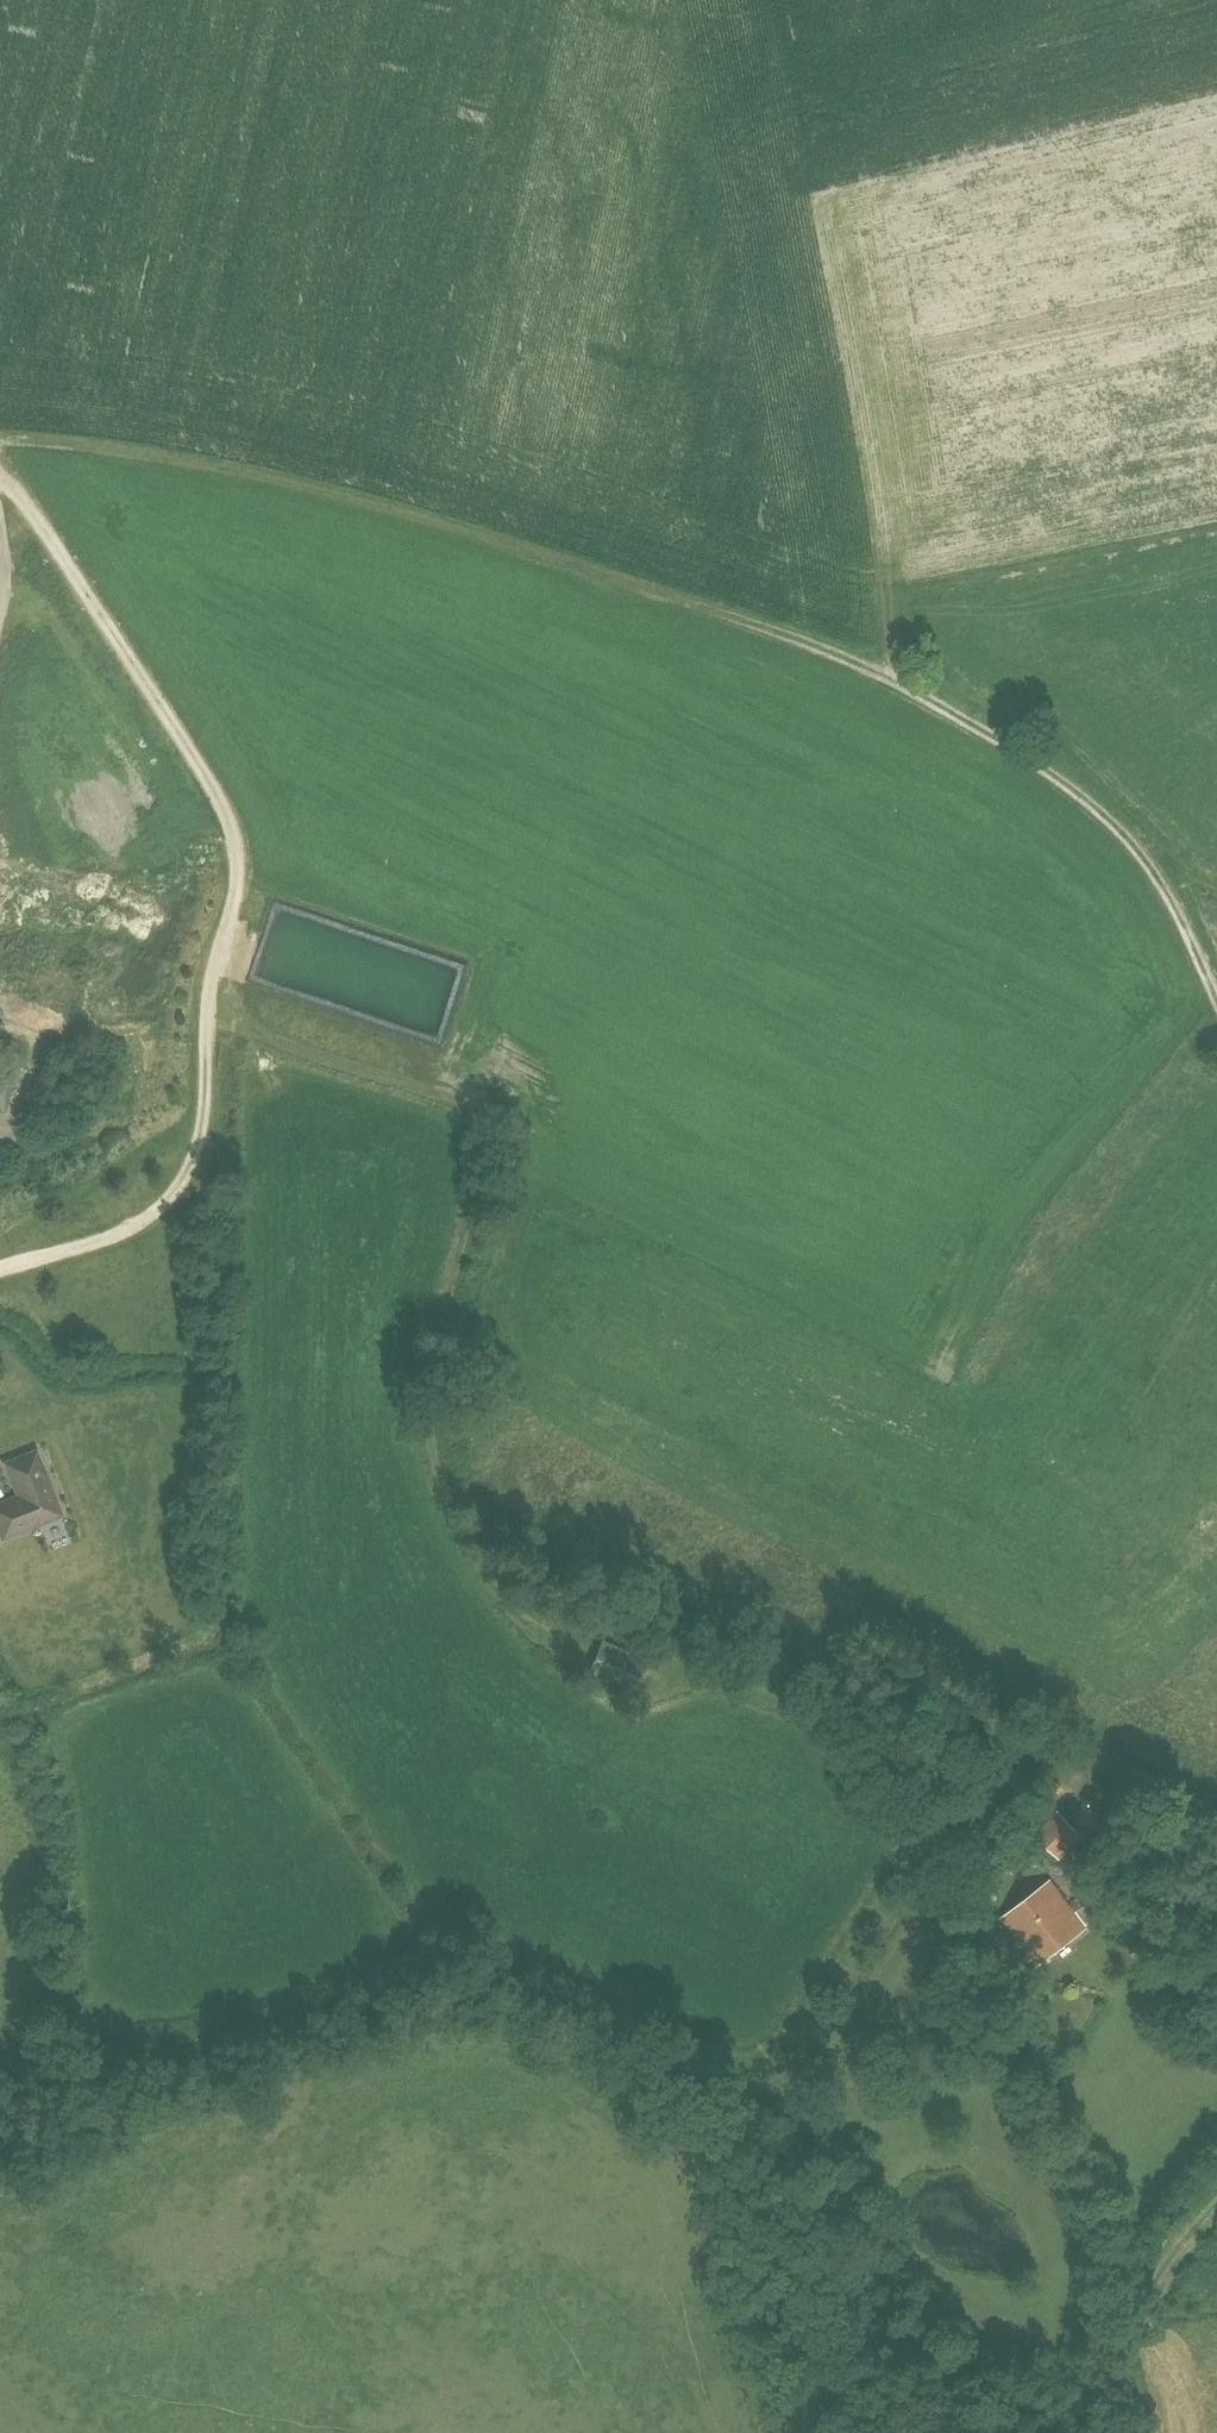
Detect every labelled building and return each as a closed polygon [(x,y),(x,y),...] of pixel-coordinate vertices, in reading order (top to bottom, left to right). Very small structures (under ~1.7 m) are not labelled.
[(8,1464),(21,1498),(0,1506),(0,1529),(3,1538),(61,1515),(36,1453),(8,1464)] [(602,1642),(589,1672),(632,1691),(646,1661),(602,1642)] [(1082,1837),(1057,1813),(1036,1835),(1061,1859),(1082,1837)] [(1043,1958),(1084,1925),(1051,1883),(1010,1915),(1043,1958)]
